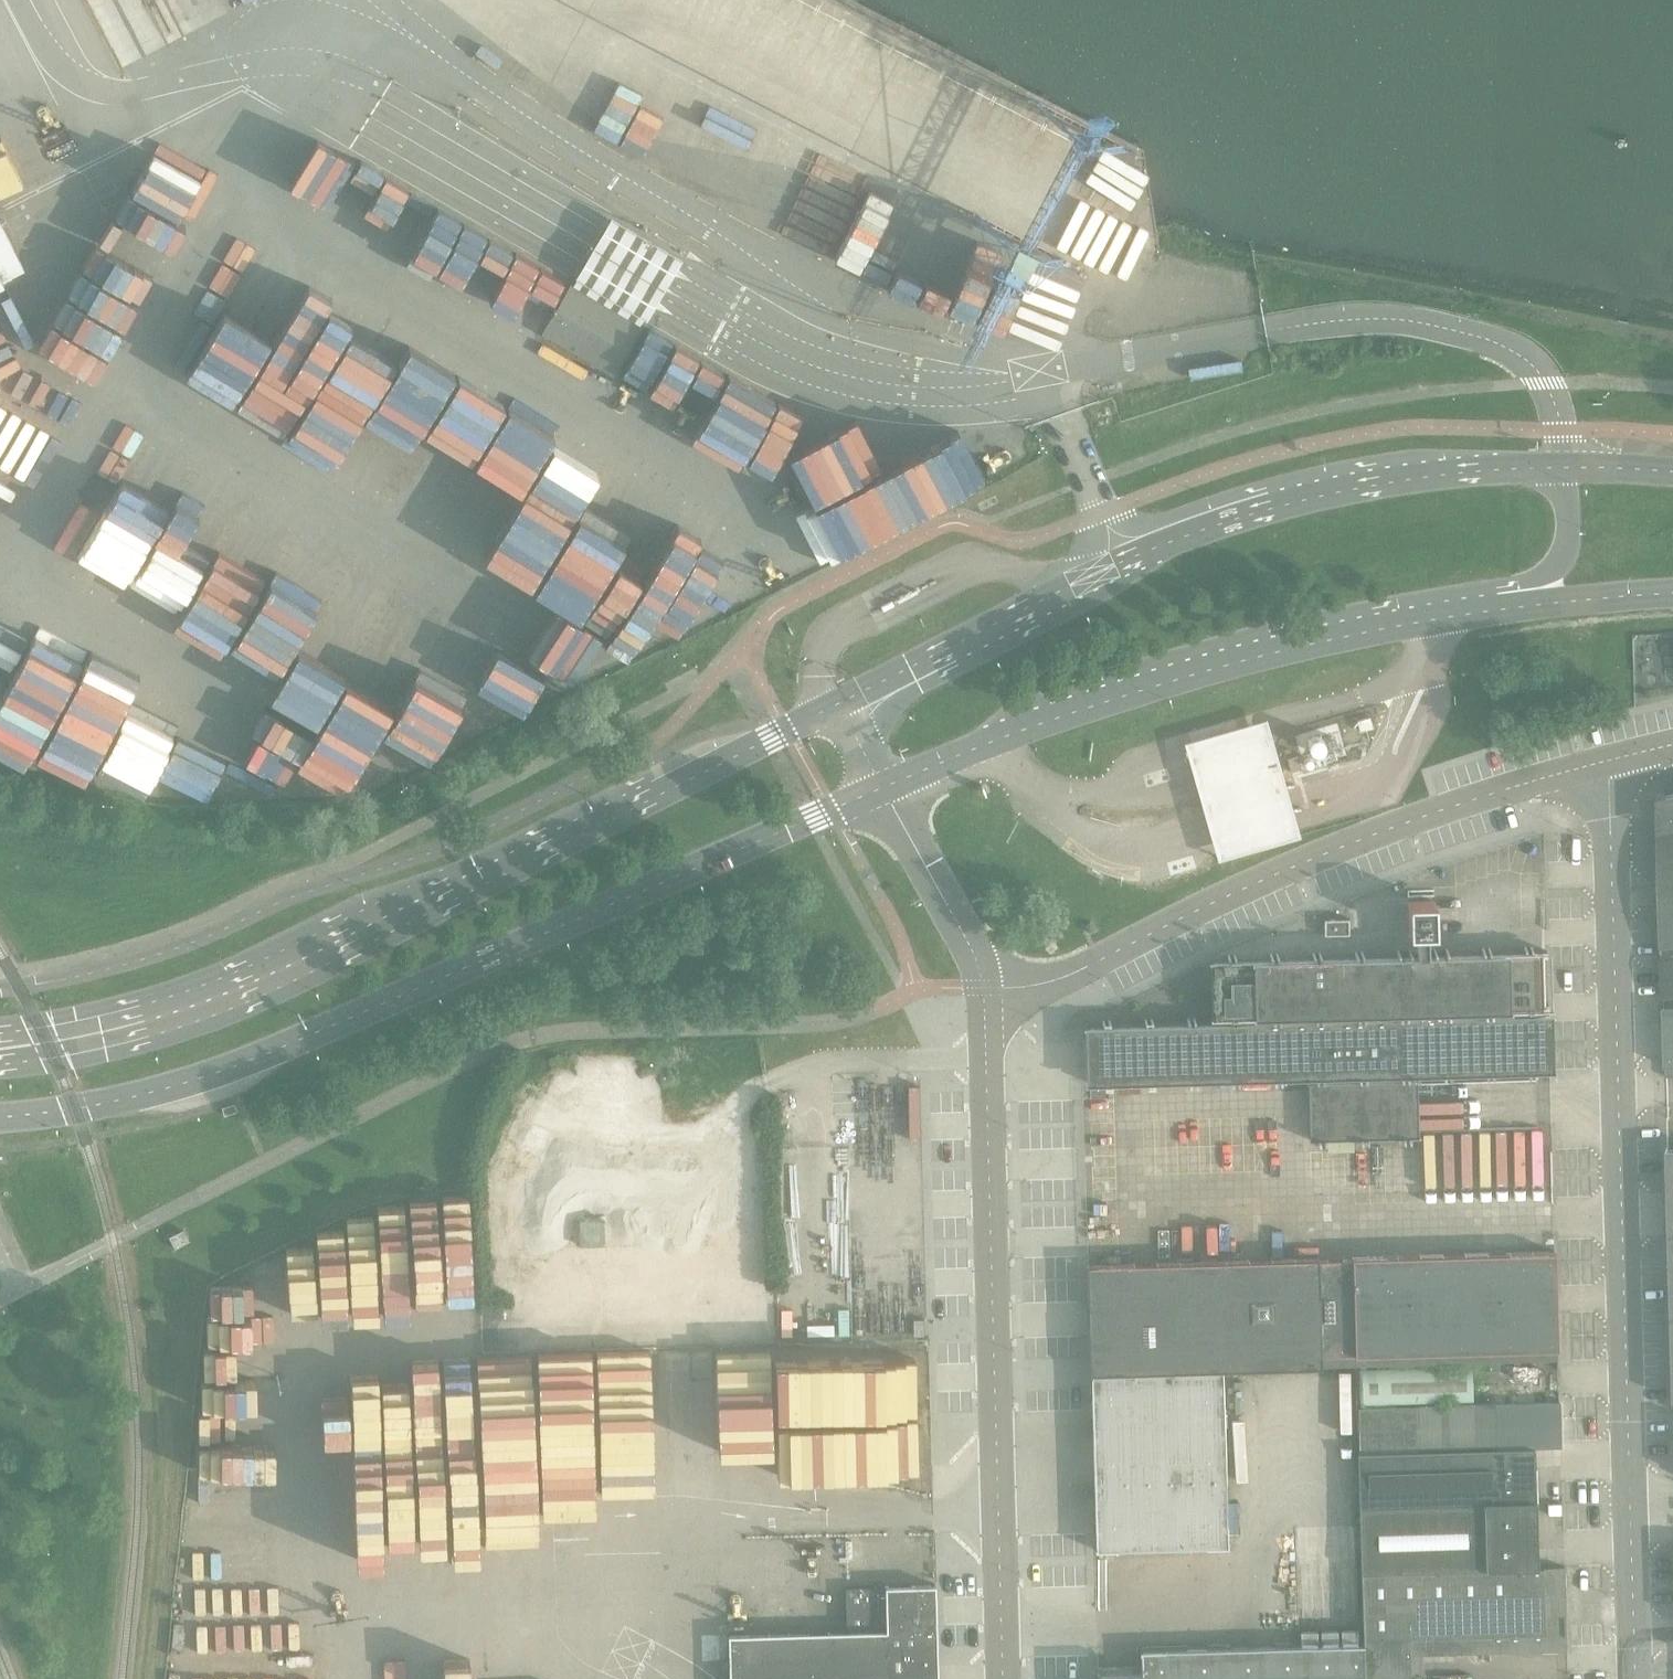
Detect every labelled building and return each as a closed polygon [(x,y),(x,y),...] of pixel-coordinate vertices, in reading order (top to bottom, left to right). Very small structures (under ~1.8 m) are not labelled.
[(5,284),(2,279),(25,268),(0,219),(0,287),(5,284)] [(642,326),(572,286),(544,334),(614,375),(642,326)] [(1369,716),(1359,719),(1363,731),(1373,728),(1369,716)] [(1274,725),(1189,747),(1225,863),(1307,839),(1274,725)] [(1291,772),(1302,769),(1299,757),(1288,760),(1291,772)] [(1657,799),(1658,830),(1672,829),(1672,795),(1657,799)] [(1658,830),(1662,950),(1672,950),(1672,829),(1658,830)] [(1434,954),(1429,954),(1428,932),(1436,932),(1435,901),(1409,902),(1410,933),(1417,933),(1418,954),(1412,954),(1412,950),(1410,950),(1410,955),(1400,955),(1400,951),(1398,951),(1398,955),(1364,956),(1364,952),(1362,952),(1362,956),(1358,956),(1358,952),(1356,952),(1356,956),(1321,957),(1321,953),(1319,953),(1319,957),(1315,957),(1315,953),(1313,953),(1313,957),(1279,958),(1279,954),(1277,954),(1277,958),(1273,958),(1273,954),(1271,955),(1271,958),(1237,959),(1236,955),(1234,955),(1235,960),(1231,960),(1230,956),(1228,956),(1229,960),(1215,960),(1215,965),(1218,965),(1219,1013),(1216,1013),(1216,1018),(1230,1018),(1230,1022),(1196,1023),(1196,1019),(1194,1019),(1194,1023),(1190,1023),(1190,1019),(1188,1019),(1188,1023),(1153,1024),(1153,1020),(1151,1020),(1151,1024),(1147,1024),(1147,1020),(1145,1020),(1145,1024),(1111,1025),(1111,1021),(1109,1021),(1109,1025),(1105,1025),(1105,1021),(1103,1021),(1103,1025),(1090,1026),(1090,1031),(1093,1031),(1094,1079),(1091,1079),(1091,1084),(1105,1084),(1105,1088),(1107,1088),(1107,1084),(1111,1083),(1111,1087),(1113,1087),(1113,1083),(1147,1082),(1147,1086),(1149,1086),(1149,1082),(1153,1082),(1153,1086),(1155,1086),(1155,1082),(1189,1081),(1190,1085),(1192,1085),(1191,1081),(1195,1081),(1196,1085),(1198,1085),(1197,1081),(1232,1080),(1232,1084),(1234,1084),(1234,1080),(1238,1080),(1238,1084),(1240,1084),(1240,1080),(1274,1079),(1274,1083),(1276,1083),(1276,1079),(1280,1079),(1280,1083),(1282,1082),(1282,1078),(1317,1077),(1317,1081),(1319,1081),(1320,1140),(1324,1139),(1325,1143),(1327,1143),(1326,1139),(1361,1138),(1361,1142),(1363,1142),(1363,1138),(1367,1138),(1367,1142),(1369,1142),(1369,1138),(1403,1137),(1403,1141),(1405,1141),(1405,1137),(1409,1137),(1407,1079),(1410,1079),(1410,1075),(1444,1074),(1444,1078),(1446,1078),(1446,1073),(1450,1073),(1450,1078),(1452,1078),(1452,1074),(1486,1073),(1486,1077),(1488,1077),(1488,1072),(1492,1072),(1492,1077),(1494,1077),(1494,1073),(1529,1072),(1529,1076),(1531,1076),(1531,1071),(1535,1071),(1535,1075),(1537,1075),(1537,1071),(1544,1071),(1551,1071),(1550,1066),(1547,1066),(1546,1018),(1549,1018),(1549,1003),(1545,1003),(1544,956),(1547,956),(1547,951),(1533,951),(1533,947),(1531,947),(1531,951),(1527,951),(1527,947),(1525,947),(1525,951),(1491,952),(1491,948),(1489,948),(1489,952),(1485,952),(1485,948),(1483,948),(1483,952),(1448,953),(1448,949),(1446,949),(1446,953),(1436,954),(1436,950),(1434,950),(1434,954)] [(1325,919),(1325,935),(1350,934),(1350,919),(1325,919)] [(1089,932),(1094,930),(1091,922),(1085,924),(1089,932)] [(1662,950),(1664,1005),(1672,1005),(1672,950),(1662,950)] [(1664,1006),(1665,1066),(1667,1066),(1667,1077),(1672,1077),(1672,1006),(1664,1006)] [(702,1160),(602,1161),(555,1139),(532,1187),(533,1244),(703,1242),(702,1160)] [(170,1237),(176,1249),(190,1241),(184,1230),(170,1237)] [(1353,1257),(1353,1259),(1356,1365),(1558,1360),(1557,1349),(1559,1349),(1556,1251),(1546,1252),(1353,1257)] [(1319,1258),(1088,1265),(1091,1373),(1223,1369),(1356,1365),(1353,1259),(1319,1260),(1319,1258)] [(708,1341),(776,1341),(776,1294),(708,1295),(708,1341)] [(1473,1401),(1471,1367),(1361,1370),(1363,1404),(1473,1401)] [(1223,1369),(1091,1373),(1096,1550),(1229,1546),(1223,1369)] [(1561,1446),(1560,1402),(1357,1408),(1358,1452),(1517,1447),(1533,1447),(1561,1446)] [(1535,1448),(1358,1454),(1360,1507),(1537,1502),(1535,1448)] [(1537,1502),(1360,1507),(1362,1573),(1539,1568),(1537,1502)] [(1539,1568),(1362,1573),(1364,1643),(1365,1678),(1411,1678),(1410,1656),(1567,1651),(1565,1567),(1539,1568)] [(938,1670),(936,1585),(846,1588),(848,1632),(730,1635),(731,1678),(938,1678),(938,1670)] [(1303,1641),(1363,1641),(1363,1629),(1303,1630),(1303,1641)] [(1141,1650),(1141,1673),(1099,1674),(1099,1678),(1365,1678),(1364,1643),(1141,1650)]
